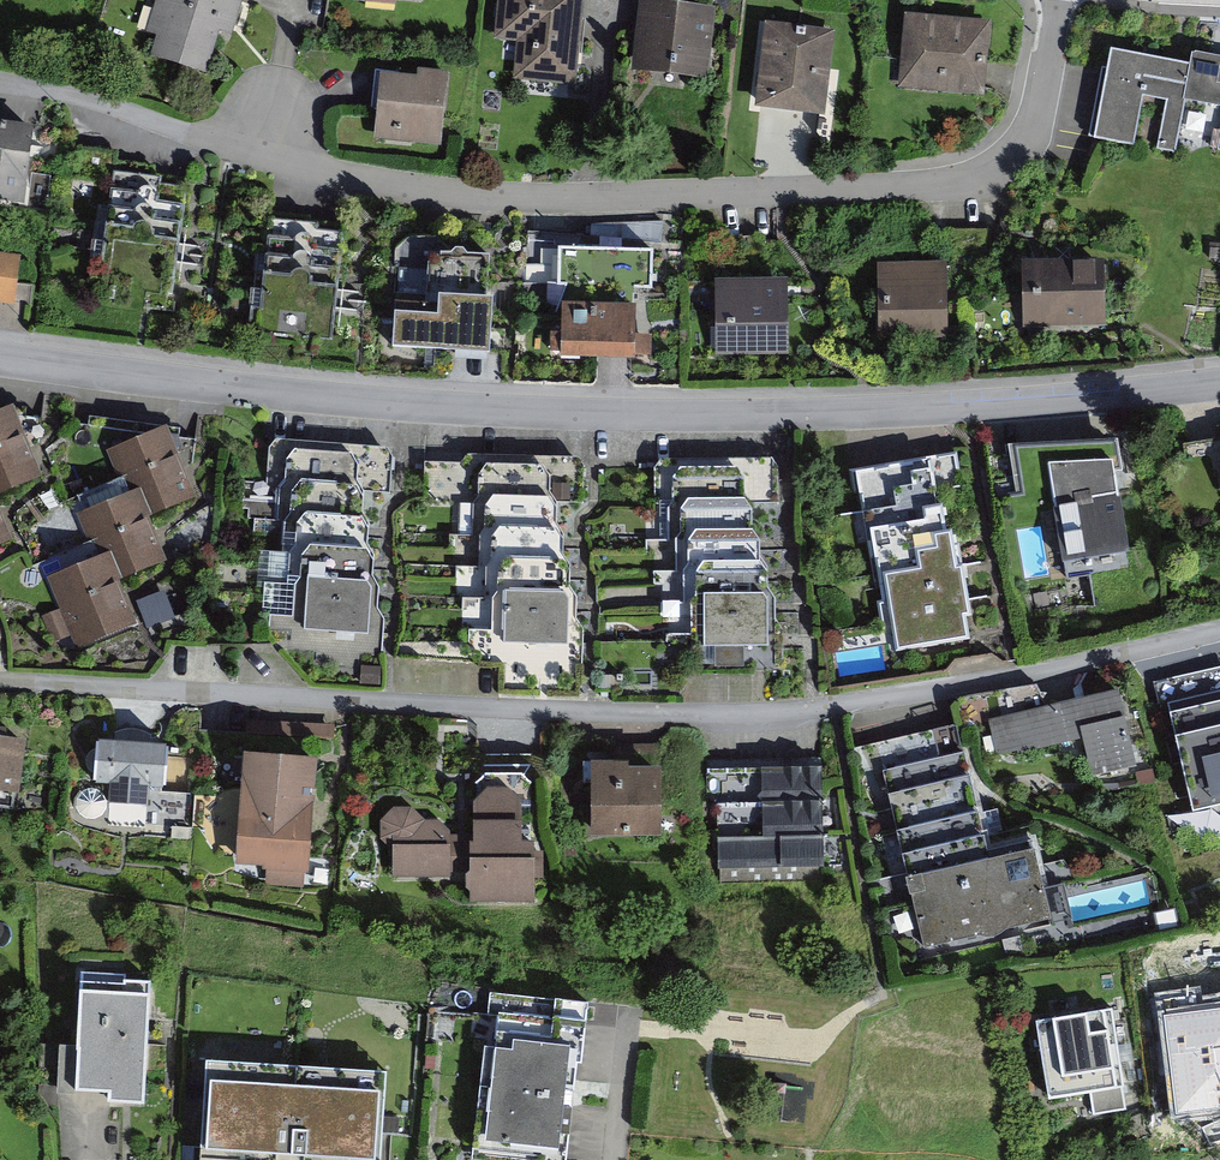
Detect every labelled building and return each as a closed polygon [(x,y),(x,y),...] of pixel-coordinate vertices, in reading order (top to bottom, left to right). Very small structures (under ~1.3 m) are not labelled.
[(233,18),(172,0),(149,0),(128,74),(210,98),(233,18)] [(577,3),(548,0),(489,0),(483,57),(507,60),(503,99),(567,106),(577,3)] [(992,104),(1001,29),(915,19),(906,94),(992,104)] [(696,99),(702,27),(630,20),(624,93),(696,99)] [(821,116),(831,29),(763,21),(753,108),(821,116)] [(1127,48),(1107,135),(1146,144),(1156,99),(1197,108),(1200,94),(1207,65),(1127,48)] [(1210,53),(1200,94),(1219,98),(1219,55),(1210,53)] [(433,164),(438,94),(366,90),(362,159),(433,164)] [(24,143),(0,141),(0,221),(15,223),(24,143)] [(195,185),(112,178),(109,215),(191,223),(195,185)] [(191,223),(109,215),(105,250),(188,259),(191,223)] [(354,226),(274,216),(270,251),(350,261),(354,226)] [(490,256),(450,255),(438,239),(411,238),(396,249),(395,270),(398,275),(397,292),(426,294),(425,303),(398,302),(395,347),(489,353),(492,300),(487,299),(490,256)] [(188,259),(105,250),(101,286),(183,295),(188,259)] [(350,261),(270,251),(265,286),(345,296),(350,261)] [(0,256),(0,303),(13,305),(21,259),(0,256)] [(1114,262),(1028,263),(1029,330),(1115,329),(1114,262)] [(953,263),(871,265),(873,343),(955,341),(953,263)] [(548,270),(548,378),(664,377),(664,269),(548,270)] [(795,279),(721,278),(720,357),(794,358),(795,279)] [(345,296),(265,286),(261,321),(341,332),(342,321),(345,296)] [(24,409),(0,416),(0,490),(44,477),(24,409)] [(194,498),(165,429),(112,451),(141,520),(194,498)] [(1130,431),(1006,447),(1014,502),(1052,497),(1069,622),(1154,610),(1130,431)] [(1194,437),(1200,484),(1219,482),(1219,434),(1194,437)] [(384,499),(385,456),(239,454),(238,484),(292,484),(292,520),(263,520),(262,587),(283,588),(282,641),(300,641),(300,659),(406,661),(407,578),(399,578),(399,544),(390,544),(390,520),(368,520),(368,499),(384,499)] [(975,455),(855,470),(858,495),(875,493),(877,508),(870,511),(875,551),(883,550),(887,581),(893,580),(900,643),(994,633),(992,613),(985,614),(980,566),(975,566),(971,531),(965,532),(961,506),(955,507),(953,493),(980,489),(975,455)] [(577,501),(577,457),(419,456),(418,504),(490,504),(490,527),(477,527),(477,564),(489,564),(489,605),(501,605),(501,650),(522,650),(522,670),(594,670),(595,591),(588,591),(588,555),(577,555),(577,524),(562,523),(562,501),(577,501)] [(782,491),(781,459),(631,461),(632,497),(682,496),(682,515),(670,515),(671,557),(683,556),(684,602),(694,602),(695,658),(795,656),(793,596),(784,597),(783,562),(771,562),(770,532),(760,532),(759,491),(782,491)] [(157,568),(129,496),(79,515),(107,587),(157,568)] [(121,634),(96,562),(51,577),(75,649),(121,634)] [(142,597),(150,622),(172,614),(164,590),(142,597)] [(1178,679),(1183,711),(1172,713),(1180,761),(1219,755),(1219,672),(1178,679)] [(1038,695),(1008,701),(1019,757),(1083,745),(1090,784),(1149,772),(1133,691),(1041,709),(1038,695)] [(0,733),(0,805),(24,807),(31,736),(0,733)] [(101,825),(107,823),(106,832),(186,838),(189,799),(175,798),(179,746),(98,741),(95,780),(115,781),(114,796),(110,791),(104,788),(98,787),(92,789),(86,792),(82,796),(80,802),(80,808),(81,813),(84,818),(89,822),(95,824),(101,825)] [(982,742),(864,771),(912,965),(1079,924),(1060,846),(1011,858),(982,742)] [(333,770),(236,756),(230,799),(239,807),(247,808),(243,839),(226,837),(222,861),(299,872),(297,887),(315,890),(333,770)] [(673,765),(594,766),(595,843),(674,842),(673,765)] [(821,768),(766,770),(768,806),(715,808),(719,875),(827,869),(821,768)] [(395,818),(396,873),(473,872),(474,909),(551,908),(550,777),(481,778),(481,832),(447,832),(447,817),(395,818)] [(1192,977),(1219,1072),(1219,969),(1192,977)] [(117,1107),(169,1110),(176,978),(101,975),(97,1052),(71,1050),(69,1084),(89,1085),(89,1093),(117,1094),(117,1107)] [(1151,998),(1051,1018),(1071,1119),(1131,1103),(1138,1130),(1173,1122),(1151,998)] [(613,1013),(486,1002),(473,1159),(600,1159),(613,1013)] [(384,1072),(206,1065),(200,1159),(379,1159),(384,1072)]
